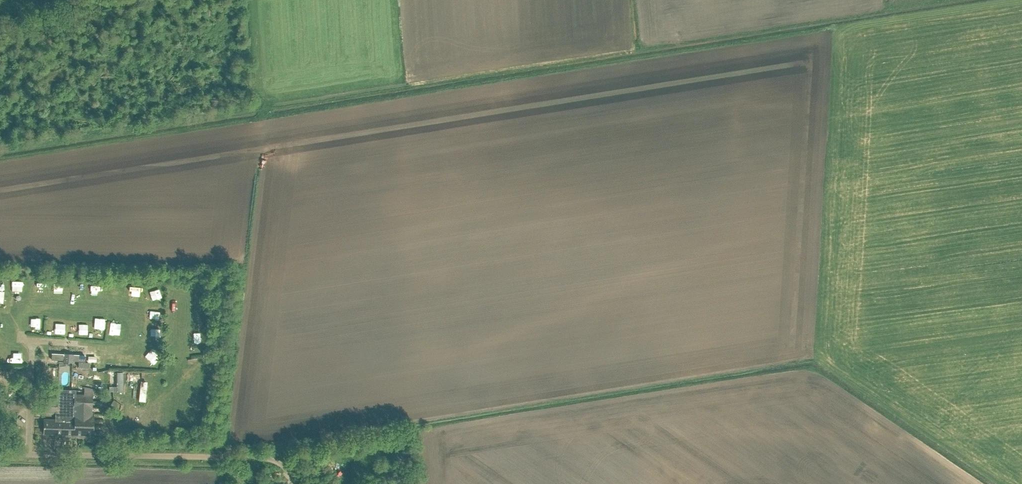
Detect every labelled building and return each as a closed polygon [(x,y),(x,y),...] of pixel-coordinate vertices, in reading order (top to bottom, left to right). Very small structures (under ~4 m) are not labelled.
[(43,421),(43,434),(62,434),(62,435),(62,438),(75,438),(75,437),(78,437),(78,438),(86,438),(93,438),(93,436),(93,414),(92,414),(92,408),(92,395),(92,389),(86,389),(85,389),(85,395),(75,395),(75,390),(55,390),(55,402),(44,402),(44,413),(55,413),(54,421),(43,421)] [(114,411),(119,403),(113,400),(109,407),(114,411)] [(9,410),(19,410),(19,402),(9,402),(9,404),(0,404),(0,411),(9,411),(9,410)]
